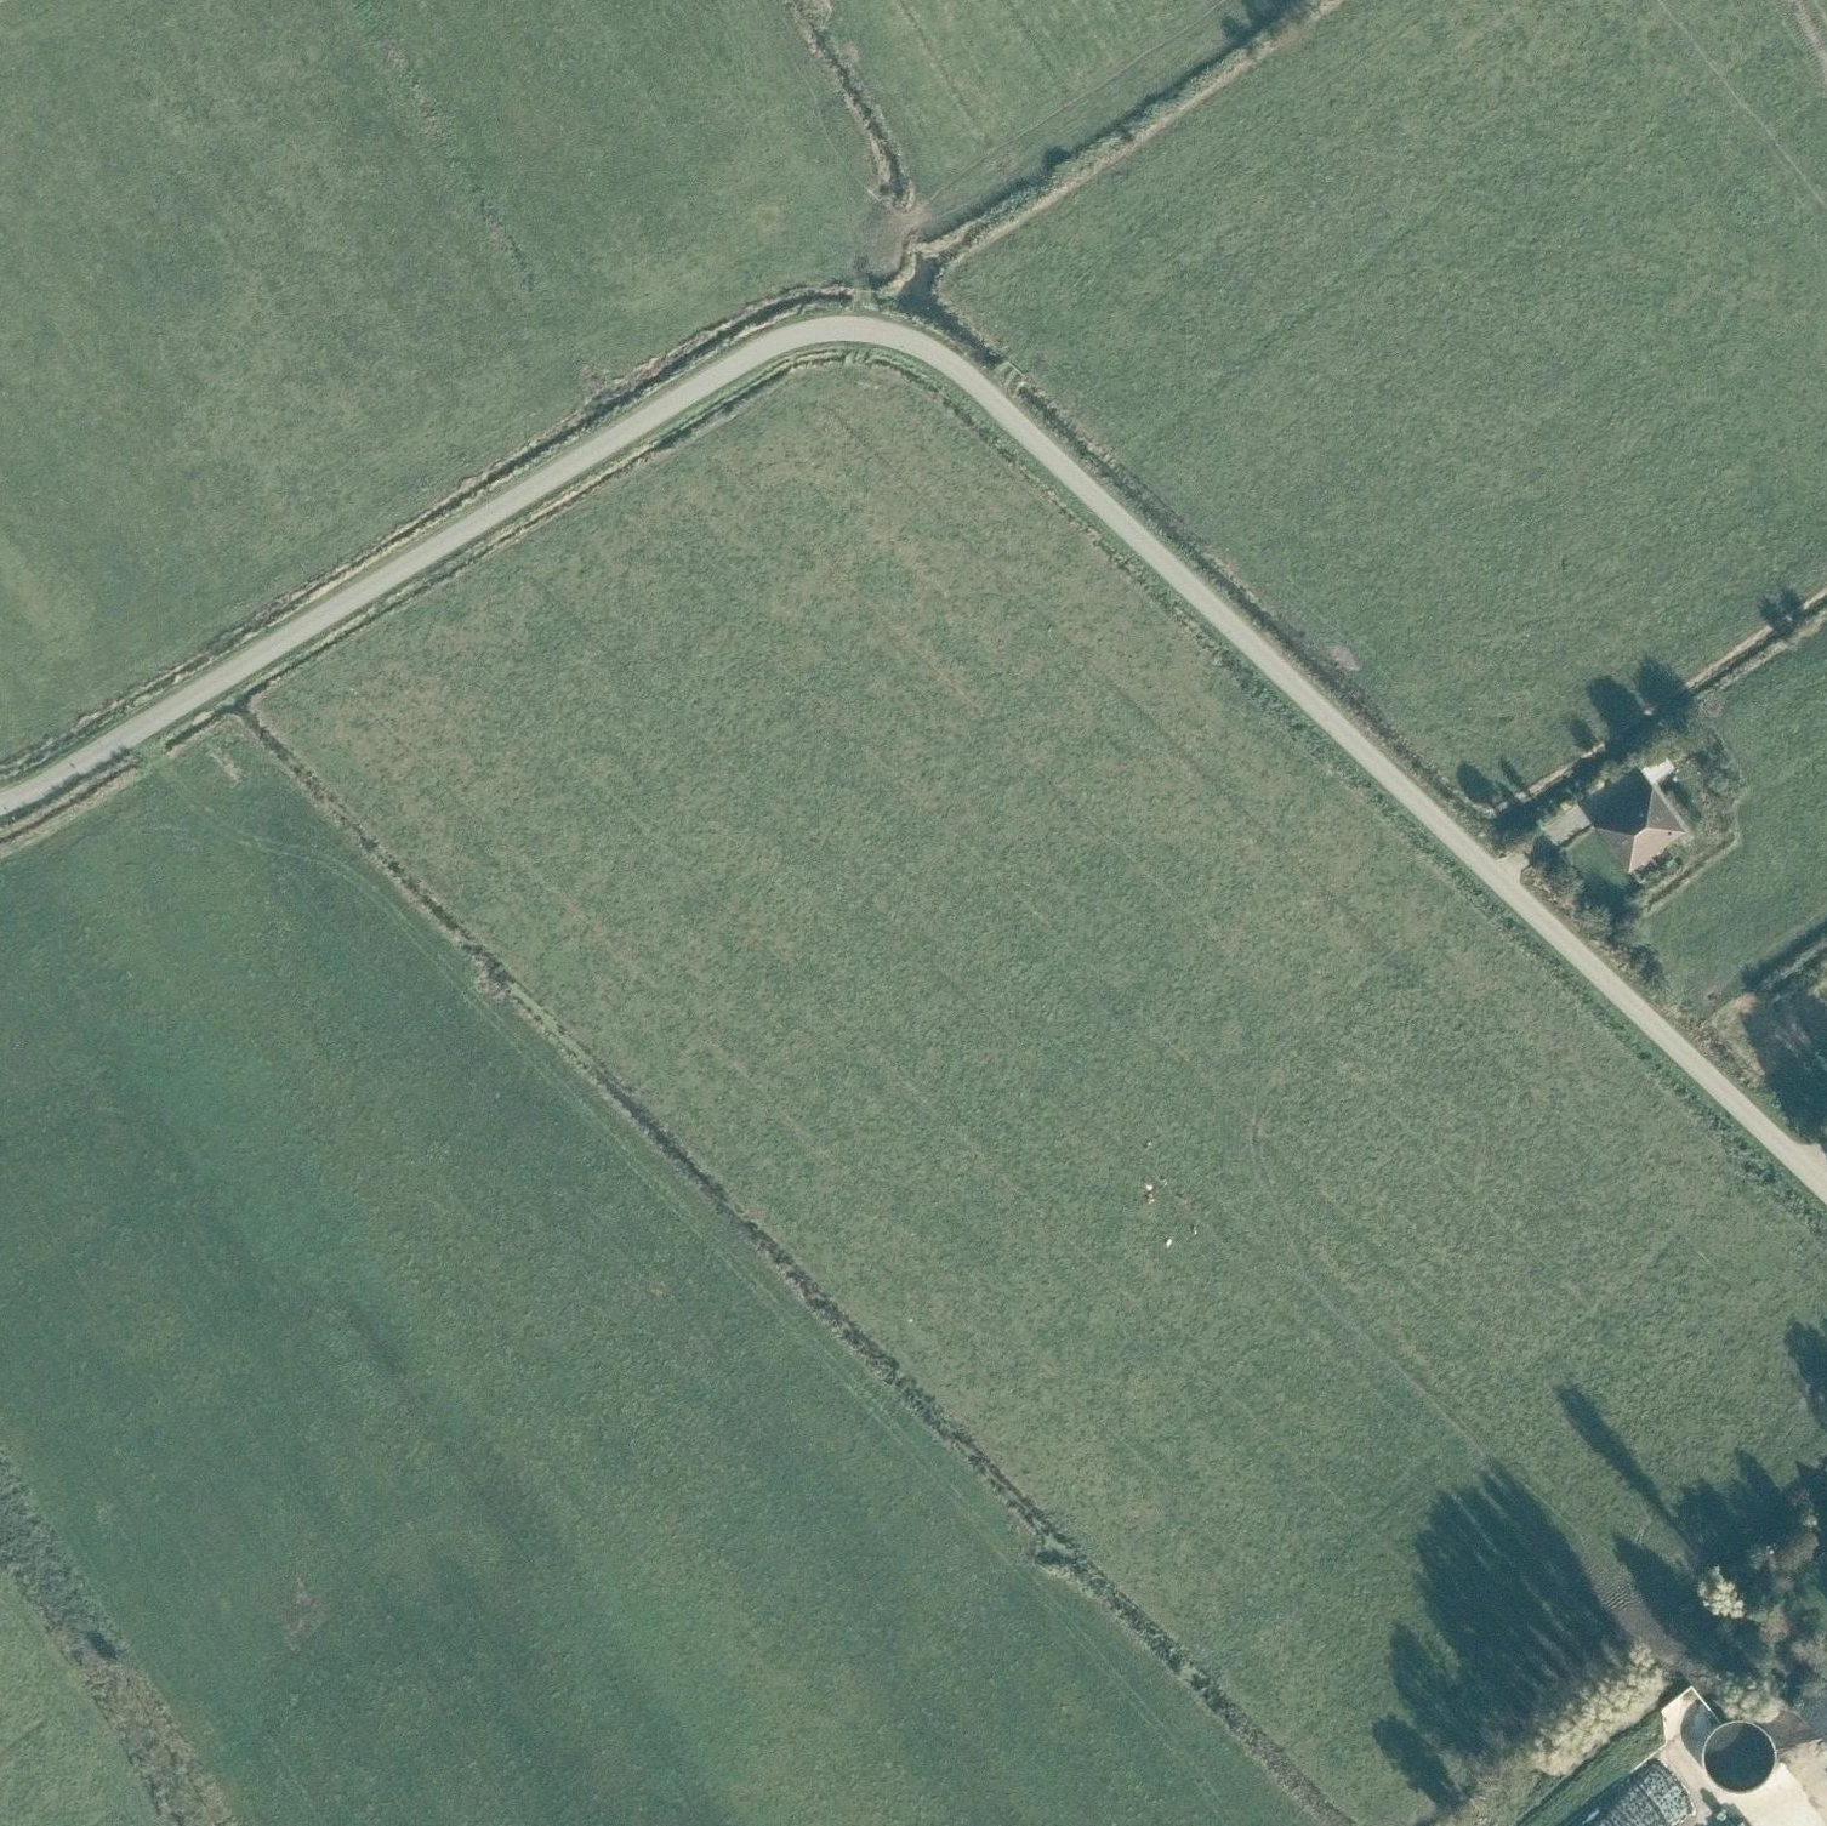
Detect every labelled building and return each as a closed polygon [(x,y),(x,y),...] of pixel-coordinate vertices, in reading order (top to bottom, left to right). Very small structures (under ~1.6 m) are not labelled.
[(1657,786),(1600,822),(1629,869),(1686,833),(1657,786)] [(1806,1708),(1826,1729),(1826,1688),(1806,1708)] [(1773,1769),(1777,1758),(1777,1746),(1773,1734),(1765,1725),(1754,1719),(1742,1717),(1730,1719),(1719,1725),(1712,1734),(1707,1746),(1708,1758),(1712,1770),(1720,1779),(1730,1785),(1742,1787),(1754,1785),(1765,1779),(1773,1769)]
